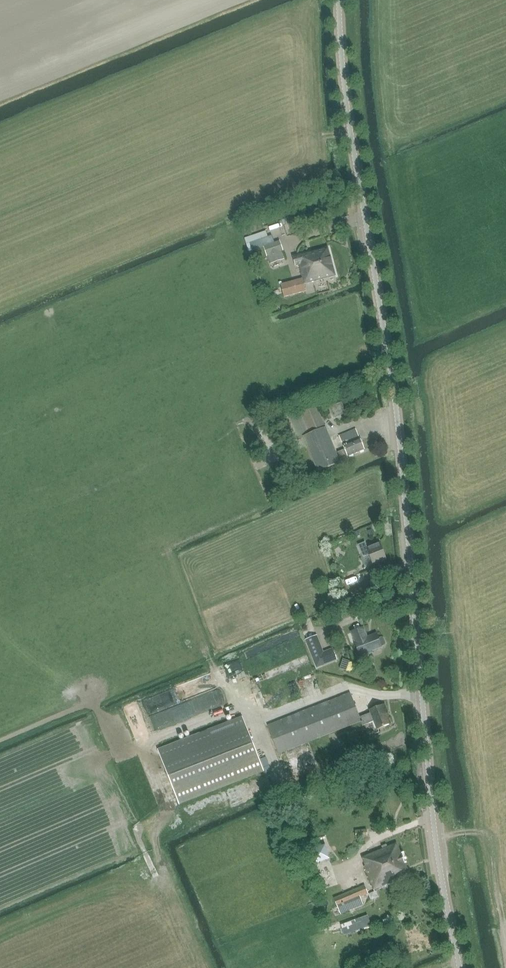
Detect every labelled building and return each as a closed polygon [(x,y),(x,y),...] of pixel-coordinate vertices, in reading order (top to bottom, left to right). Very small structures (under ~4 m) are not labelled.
[(266,246),(267,252),(284,248),(282,238),(273,240),(272,236),(249,243),(252,251),(266,246)] [(305,284),(336,275),(329,247),(292,256),(295,267),(300,265),(305,284)] [(285,297),(306,291),(303,278),(281,284),(285,297)] [(337,403),(326,404),(327,415),(338,414),(337,403)] [(303,437),(325,428),(315,404),(289,415),(299,439),(303,437)] [(325,428),(303,437),(318,472),(340,463),(325,428)] [(344,449),(337,452),(341,461),(366,450),(360,438),(356,429),(339,436),(344,449)] [(363,558),(368,556),(372,566),(387,560),(380,543),(367,548),(365,543),(358,545),(363,558)] [(363,581),(361,574),(349,578),(352,585),(363,581)] [(366,589),(364,582),(352,586),(355,593),(366,589)] [(377,634),(367,637),(363,627),(350,632),(354,642),(360,657),(373,652),(372,651),(382,647),(385,646),(385,644),(384,639),(381,638),(379,638),(377,634)] [(305,640),(316,669),(337,660),(332,648),(323,652),(317,636),(305,640)] [(360,717),(351,693),(268,725),(279,754),(362,721),(363,726),(374,722),(377,730),(390,724),(386,712),(387,711),(385,705),(369,711),(370,713),(360,717)] [(179,804),(264,771),(243,717),(158,750),(179,804)] [(129,802),(142,798),(139,786),(126,789),(129,802)] [(173,812),(159,816),(163,828),(177,824),(173,812)] [(357,839),(368,837),(367,830),(356,832),(357,839)] [(374,893),(377,892),(411,878),(397,844),(388,848),(387,845),(383,847),(383,850),(363,858),(366,866),(364,867),(374,892),(374,893)] [(369,894),(365,885),(334,898),(341,915),(364,905),(361,898),(368,895),(369,894)] [(379,897),(377,892),(374,893),(374,892),(369,894),(368,895),(371,901),(379,897)] [(341,925),(344,936),(364,928),(364,930),(371,928),(370,926),(371,926),(370,923),(367,916),(341,925)]
